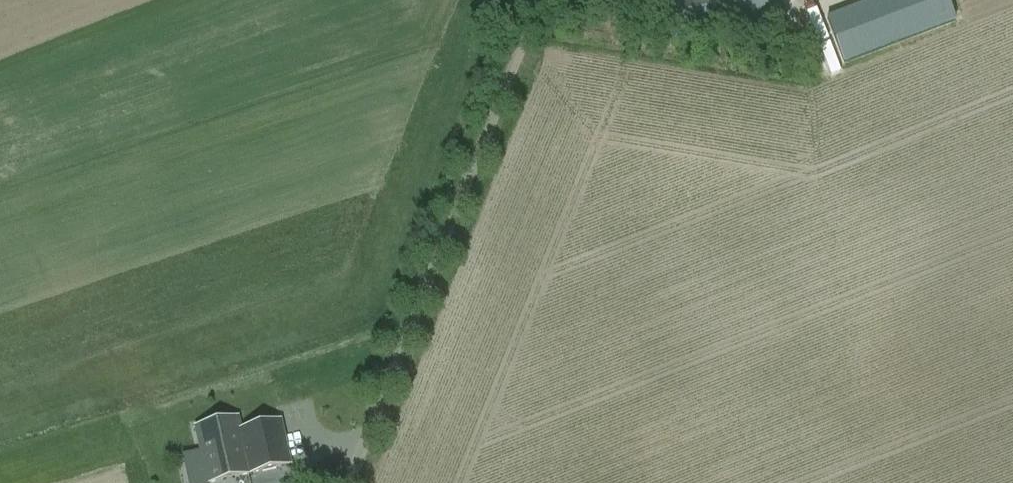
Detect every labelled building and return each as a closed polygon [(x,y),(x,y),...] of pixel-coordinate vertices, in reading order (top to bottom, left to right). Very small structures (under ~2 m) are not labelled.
[(866,10),(828,24),(842,63),(880,49),(866,10)] [(239,430),(236,419),(195,428),(208,482),(216,482),(290,466),(280,421),(239,430)]
